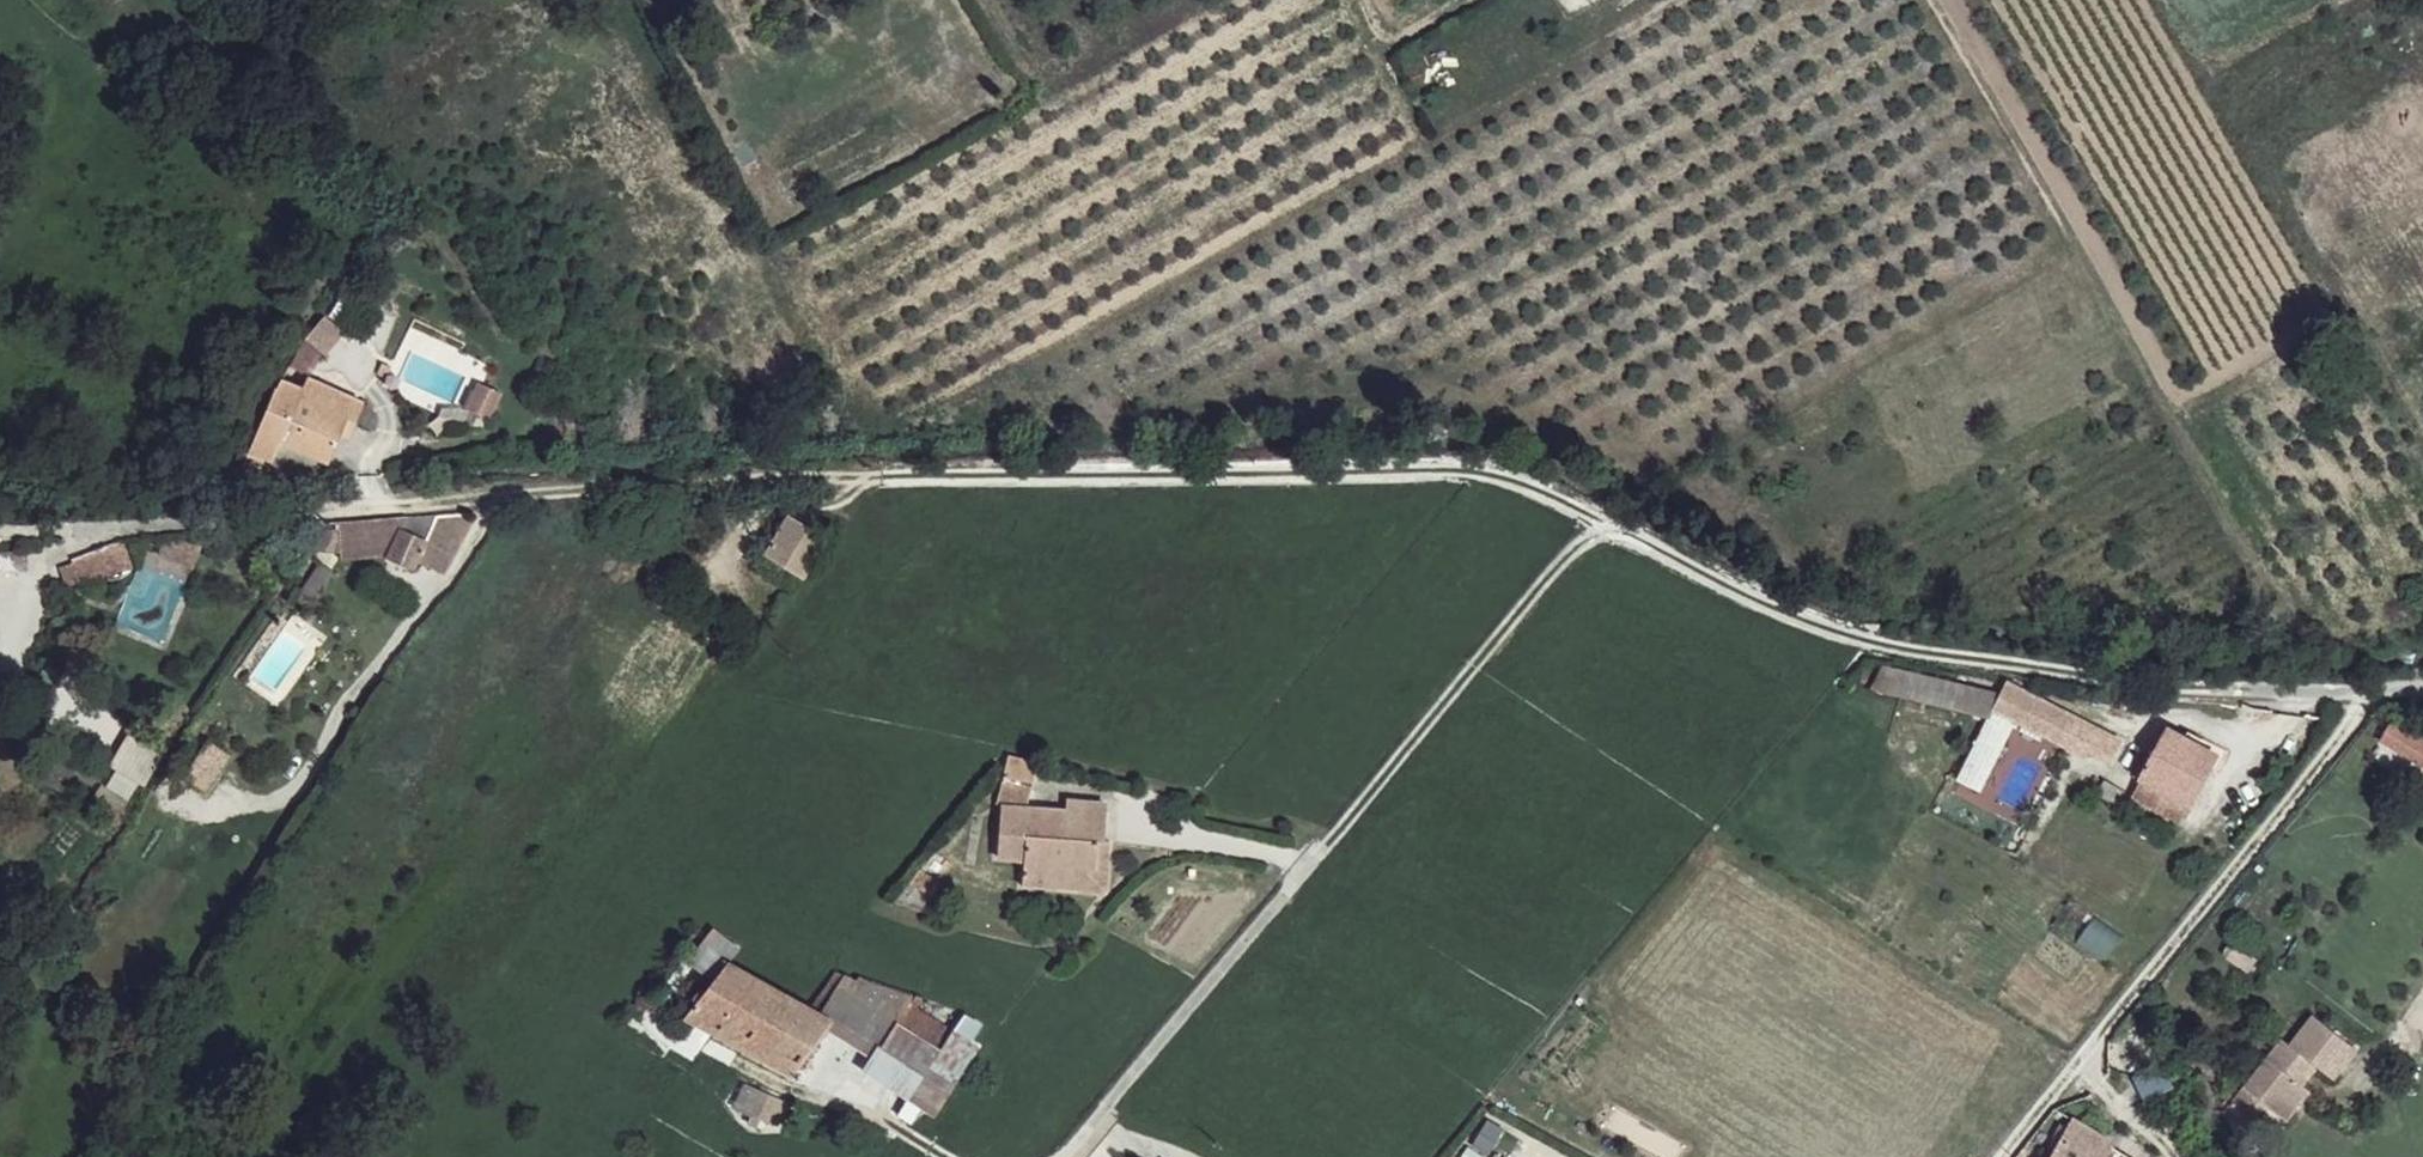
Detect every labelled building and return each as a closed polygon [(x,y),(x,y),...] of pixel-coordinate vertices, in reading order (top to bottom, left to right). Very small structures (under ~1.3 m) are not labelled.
[(328,310),(307,332),(324,349),(345,327),(328,310)] [(2335,363),(2323,370),(2330,384),(2343,375),(2335,363)] [(382,365),(378,375),(387,378),(391,369),(382,365)] [(304,387),(283,378),(251,454),(274,464),(285,444),(330,464),(342,436),(347,421),(357,423),(366,402),(309,377),(304,387)] [(494,414),(501,386),(477,380),(469,407),(494,414)] [(349,438),(357,423),(347,421),(342,436),(349,438)] [(337,522),(336,533),(338,559),(387,556),(411,566),(437,515),(337,522)] [(794,518),(793,521),(823,539),(803,573),(772,556),(766,566),(803,588),(832,540),(794,518)] [(823,539),(793,521),(772,556),(803,573),(823,539)] [(336,533),(328,533),(313,556),(337,554),(336,533)] [(131,566),(121,538),(69,558),(71,562),(76,579),(82,579),(85,579),(103,579),(110,578),(123,575),(131,566)] [(76,579),(71,562),(60,566),(70,595),(87,590),(82,579),(76,579)] [(1993,708),(2001,692),(1885,663),(1872,688),(1989,716),(1993,708)] [(2006,681),(2001,692),(1993,708),(2039,731),(2055,705),(2006,681)] [(2121,739),(2055,705),(2039,731),(2064,745),(2068,738),(2090,749),(2094,741),(2116,751),(2121,739)] [(2191,804),(2219,753),(2170,726),(2154,755),(2151,760),(2140,755),(2130,771),(2132,772),(2190,804),(2191,804)] [(2402,737),(2387,729),(2376,748),(2391,756),(2402,737)] [(2414,745),(2402,737),(2391,756),(2403,764),(2414,745)] [(2414,745),(2403,764),(2422,776),(2422,750),(2414,745)] [(1958,774),(1976,784),(1987,764),(1970,754),(1958,774)] [(2132,772),(2123,789),(2134,794),(2181,820),(2190,804),(2132,772)] [(1043,819),(1044,812),(999,809),(995,855),(1023,858),(1021,872),(1047,873),(1047,866),(1073,869),(1093,870),(1097,840),(1102,840),(1104,804),(1064,802),(1064,813),(1063,820),(1043,819)] [(1064,813),(1044,812),(1043,819),(1063,820),(1064,813)] [(1072,887),(1073,869),(1047,866),(1047,873),(1021,872),(1021,884),(1072,887)] [(830,1020),(809,1008),(729,962),(740,947),(713,928),(686,960),(713,982),(685,1016),(791,1074),(827,1026),(830,1020)] [(836,973),(809,1008),(830,1020),(827,1026),(871,1057),(862,1070),(935,1115),(978,1046),(974,1042),(983,1026),(963,1014),(951,1031),(940,1049),(897,1022),(911,1005),(917,1009),(922,996),(862,977),(859,981),(836,973)] [(951,1031),(917,1009),(911,1005),(897,1022),(940,1049),(951,1031)] [(2285,1037),(2264,1063),(2269,1067),(2307,1098),(2313,1090),(2306,1085),(2326,1056),(2334,1061),(2348,1041),(2316,1015),(2293,1044),(2285,1037)] [(2348,1041),(2334,1061),(2343,1069),(2357,1049),(2348,1041)] [(2326,1056),(2318,1069),(2334,1081),(2343,1069),(2334,1061),(2326,1056)] [(2164,1063),(2136,1078),(2147,1101),(2175,1088),(2164,1063)] [(2269,1067),(2264,1063),(2223,1113),(2236,1132),(2260,1100),(2287,1121),(2307,1098),(2269,1067)] [(750,1087),(738,1108),(780,1127),(789,1106),(750,1087)] [(2076,1119),(2069,1129),(2063,1127),(2057,1135),(2062,1139),(2053,1156),(2045,1150),(2041,1156),(2099,1156),(2109,1138),(2076,1119)]
